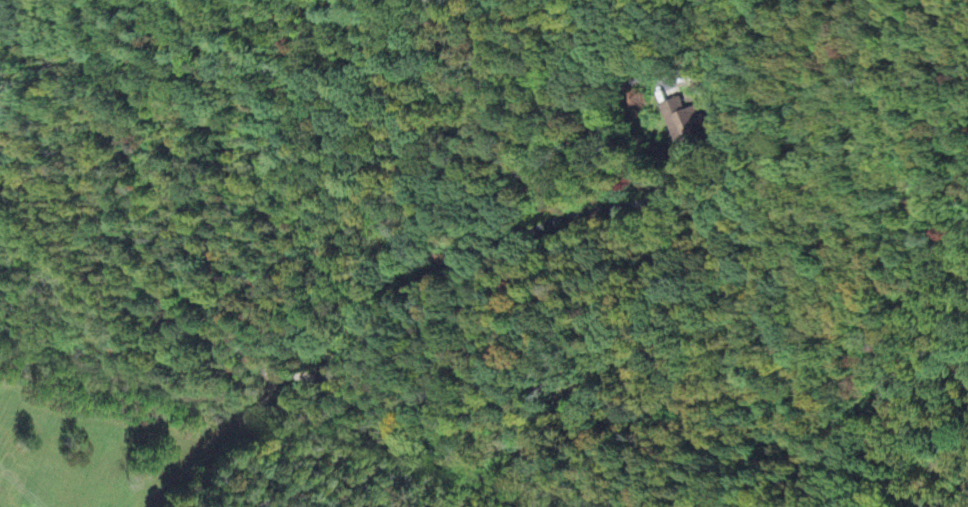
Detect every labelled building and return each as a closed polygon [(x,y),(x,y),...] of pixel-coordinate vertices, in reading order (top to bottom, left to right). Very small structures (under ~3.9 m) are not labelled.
[(697,108),(685,113),(679,100),(660,109),(677,147),(708,133),(697,108)]
